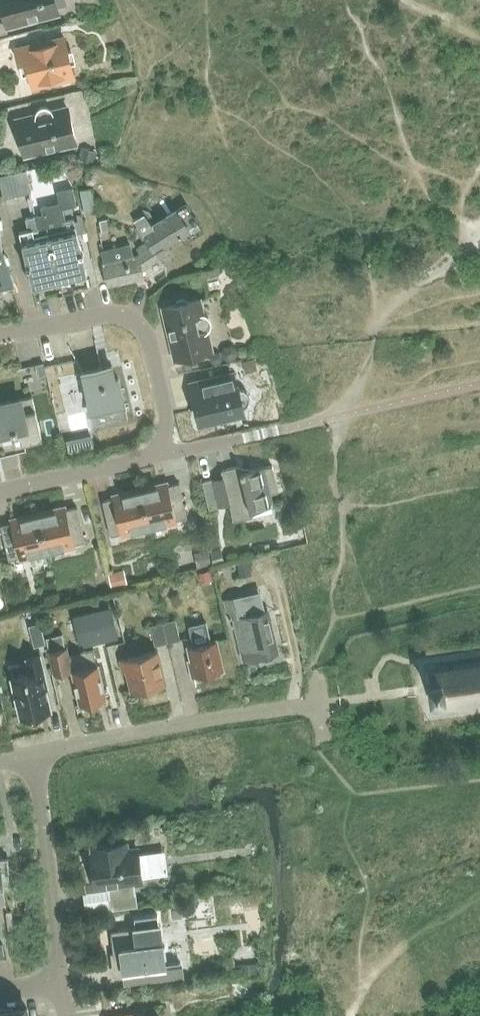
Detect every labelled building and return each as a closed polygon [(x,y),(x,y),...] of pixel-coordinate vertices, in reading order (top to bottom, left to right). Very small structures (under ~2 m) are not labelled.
[(6,25),(43,15),(47,18),(53,16),(55,12),(57,11),(54,0),(0,0),(0,4),(6,25)] [(15,49),(18,63),(25,62),(31,88),(73,78),(64,38),(15,49)] [(15,122),(23,154),(60,145),(64,148),(70,146),(72,142),(75,142),(67,110),(53,113),(50,109),(46,108),(42,108),(38,109),(35,113),(34,118),(15,122)] [(81,147),(78,159),(93,164),(96,152),(81,147)] [(3,198),(30,192),(25,170),(0,176),(0,185),(3,198)] [(80,190),(85,214),(96,212),(92,187),(80,190)] [(19,233),(32,287),(86,274),(73,220),(65,222),(61,208),(76,205),(72,188),(57,192),(60,203),(41,207),(43,214),(25,218),(28,230),(19,233)] [(134,221),(147,241),(148,241),(159,258),(158,258),(164,268),(166,267),(159,257),(166,253),(163,247),(189,230),(176,210),(152,226),(144,214),(134,221)] [(106,218),(99,220),(101,230),(108,229),(106,218)] [(148,241),(147,241),(137,248),(140,253),(138,255),(133,256),(130,243),(99,250),(108,286),(143,278),(141,269),(158,258),(159,258),(148,241)] [(10,281),(14,291),(15,291),(0,248),(0,283),(10,281)] [(165,310),(163,314),(164,319),(168,322),(177,359),(209,352),(204,333),(208,329),(210,326),(210,322),(208,318),(205,315),(200,314),(196,300),(187,302),(183,300),(176,301),(174,305),(165,307),(165,310)] [(226,348),(223,352),(224,357),(228,360),(233,359),(237,355),(236,350),(231,347),(226,348)] [(212,355),(211,359),(212,363),(216,364),(220,362),(221,359),(220,355),(216,354),(212,355)] [(254,359),(242,361),(245,373),(257,371),(254,359)] [(43,362),(35,364),(38,376),(46,374),(43,362)] [(82,372),(90,406),(90,411),(89,411),(89,412),(125,414),(126,419),(127,418),(118,379),(115,379),(111,365),(82,372)] [(239,389),(238,386),(235,373),(189,383),(193,398),(197,397),(199,405),(195,406),(198,422),(244,412),(243,408),(247,405),(249,400),(247,394),(244,390),(239,389)] [(25,449),(24,443),(41,439),(32,396),(0,404),(0,454),(25,449)] [(66,440),(69,454),(94,448),(91,435),(66,440)] [(229,503),(233,521),(252,516),(251,511),(252,510),(254,517),(273,513),(271,506),(273,505),(274,504),(271,493),(278,492),(272,466),(272,465),(265,467),(265,465),(241,471),(240,466),(239,466),(239,465),(221,470),(222,476),(202,481),(209,508),(229,503)] [(155,488),(140,492),(148,526),(164,523),(164,525),(176,522),(175,520),(187,517),(178,483),(167,485),(167,483),(155,486),(155,488)] [(148,526),(140,492),(125,495),(124,493),(112,496),(113,498),(102,501),(110,535),(121,533),(122,535),(134,532),(133,530),(148,526)] [(53,512),(38,516),(46,551),(62,547),(62,549),(74,546),(73,544),(84,541),(76,507),(65,510),(65,507),(53,510),(53,512)] [(38,516),(23,520),(22,517),(10,520),(11,522),(0,525),(8,560),(19,557),(20,559),(32,556),(31,554),(46,551),(38,516)] [(220,547),(209,550),(213,565),(224,562),(220,547)] [(208,551),(195,554),(198,567),(211,564),(208,551)] [(247,561),(236,563),(240,577),(250,575),(247,561)] [(124,570),(108,574),(112,588),(128,585),(124,570)] [(210,570),(198,572),(200,581),(212,578),(210,570)] [(56,592),(44,595),(46,602),(58,600),(56,592)] [(244,595),(234,597),(223,599),(228,619),(232,618),(234,626),(231,627),(234,638),(238,637),(243,661),(257,658),(257,656),(274,652),(263,609),(248,613),(244,595)] [(111,607),(73,616),(80,647),(119,638),(111,607)] [(176,619),(163,622),(168,643),(180,640),(176,619)] [(215,640),(211,641),(209,631),(207,621),(188,626),(191,635),(193,645),(187,646),(190,661),(188,661),(192,677),(222,670),(215,640)] [(40,622),(29,625),(34,647),(45,644),(40,622)] [(168,643),(163,622),(150,625),(155,646),(168,643)] [(63,635),(46,638),(54,675),(63,673),(71,671),(79,704),(93,701),(106,698),(98,664),(93,648),(82,651),(83,652),(70,655),(68,647),(66,647),(63,635)] [(122,673),(128,672),(132,692),(165,684),(157,650),(119,660),(122,673)] [(29,673),(11,677),(21,718),(51,710),(45,689),(48,688),(40,654),(26,658),(29,673)] [(439,705),(450,703),(450,707),(454,706),(453,703),(464,701),(465,705),(468,705),(467,701),(478,699),(479,703),(479,666),(477,666),(476,663),(473,663),(474,667),(463,668),(462,665),(459,665),(460,669),(449,670),(448,667),(445,667),(446,671),(435,672),(434,668),(431,669),(432,673),(433,683),(430,683),(432,695),(435,695),(436,705),(436,709),(439,708),(439,705)] [(95,856),(90,857),(94,887),(107,885),(108,890),(110,910),(137,907),(135,894),(134,882),(142,881),(141,876),(151,875),(149,853),(138,854),(138,851),(119,853),(118,846),(124,845),(124,844),(93,847),(95,856)] [(5,900),(1,872),(9,871),(7,857),(0,858),(0,900),(5,900)] [(135,928),(110,931),(114,960),(122,959),(124,971),(122,972),(124,985),(184,977),(182,964),(165,966),(158,913),(134,916),(135,928)] [(256,965),(246,966),(248,976),(257,975),(256,965)]
